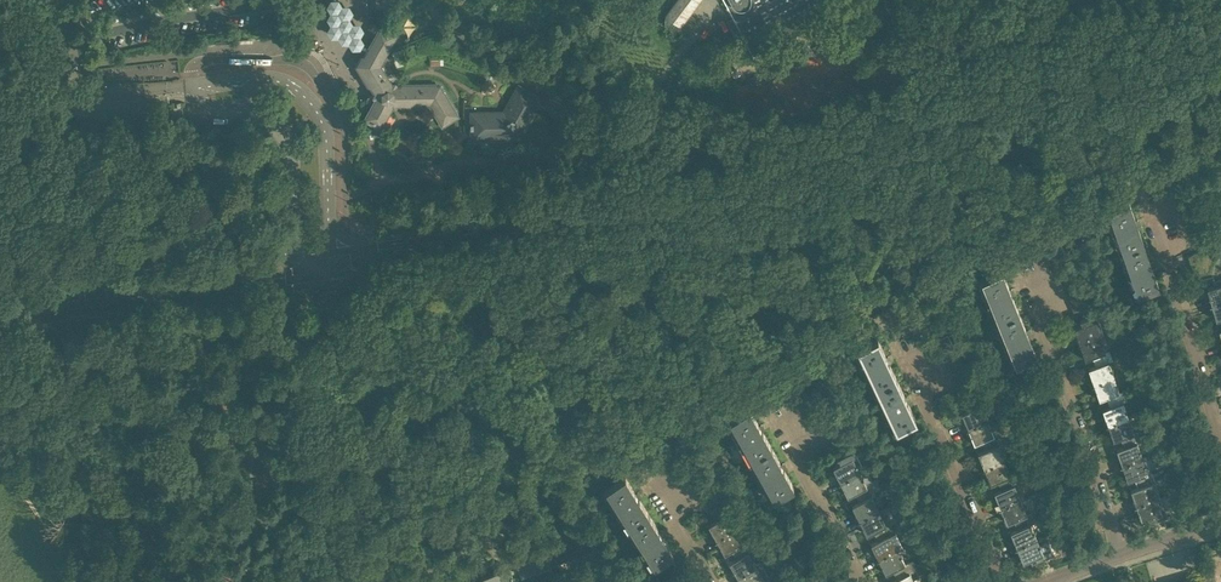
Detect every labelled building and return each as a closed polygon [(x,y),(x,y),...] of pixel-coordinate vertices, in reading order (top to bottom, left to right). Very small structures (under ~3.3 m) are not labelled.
[(334,0),(332,0),(330,4),(329,6),(332,11),(333,11),(333,12),(332,12),(329,18),(332,23),(333,23),(333,25),(332,25),(329,30),(332,35),(339,35),(340,35),(340,36),(343,41),(349,41),(350,41),(351,41),(350,42),(354,47),(360,47),(361,46),(368,50),(369,48),(362,43),(363,42),(360,36),(359,36),(359,35),(360,35),(363,30),(360,24),(353,24),(353,25),(352,24),(349,18),(348,18),(348,17),(349,17),(352,12),(349,6),(343,6),(342,7),(341,6),(338,0),(336,0),(334,0)] [(701,0),(677,0),(667,14),(663,20),(678,31),(701,0)] [(726,4),(753,56),(754,56),(750,49),(789,29),(832,6),(836,13),(837,12),(830,0),(724,0),(726,4)] [(359,65),(375,92),(375,93),(376,100),(365,119),(369,121),(381,128),(392,108),(391,107),(396,104),(397,105),(401,105),(402,108),(419,107),(421,105),(430,105),(442,126),(458,117),(440,87),(437,87),(436,85),(402,85),(401,87),(393,87),(380,65),(397,36),(381,27),(369,48),(368,50),(359,65)] [(504,112),(486,112),(471,112),(472,139),(520,138),(542,98),(519,85),(504,112)] [(1183,195),(1185,203),(1199,198),(1197,191),(1183,195)] [(1201,205),(1199,198),(1185,203),(1188,209),(1201,205)] [(1105,210),(1112,231),(1136,223),(1129,202),(1105,210)] [(1188,209),(1190,216),(1204,211),(1201,205),(1188,209)] [(1206,219),(1204,211),(1190,216),(1192,223),(1206,219)] [(1192,223),(1195,231),(1209,226),(1206,219),(1192,223)] [(1143,244),(1136,223),(1112,231),(1119,252),(1143,244)] [(1211,232),(1209,226),(1195,231),(1197,237),(1211,232)] [(1197,237),(1199,244),(1213,240),(1211,232),(1197,237)] [(1119,252),(1126,273),(1150,265),(1143,244),(1119,252)] [(1068,258),(1058,262),(1054,264),(1057,270),(1070,265),(1068,258)] [(1073,272),(1070,265),(1057,270),(1060,278),(1073,272)] [(1158,286),(1150,265),(1126,273),(1134,294),(1158,286)] [(978,280),(986,301),(1010,293),(1003,272),(978,280)] [(1060,278),(1062,284),(1076,279),(1073,272),(1060,278)] [(1079,286),(1076,279),(1062,284),(1065,291),(1079,286)] [(1220,301),(1220,279),(1212,281),(1214,286),(1207,288),(1211,304),(1220,301)] [(1065,291),(1068,298),(1081,292),(1079,286),(1065,291)] [(1084,299),(1081,292),(1068,298),(1070,305),(1084,299)] [(986,301),(993,322),(1017,314),(1010,293),(986,301)] [(1070,305),(1073,312),(1087,307),(1084,299),(1070,305)] [(1211,304),(1216,320),(1220,318),(1220,301),(1211,304)] [(993,322),(1000,343),(1024,335),(1017,314),(993,322)] [(1074,328),(1079,343),(1103,335),(1096,314),(1079,320),(1081,325),(1074,328)] [(950,340),(947,335),(934,341),(937,347),(950,340)] [(1031,356),(1024,335),(1000,343),(1007,364),(1031,356)] [(1106,341),(1103,335),(1079,343),(1085,359),(1092,356),(1093,360),(1110,354),(1109,350),(1105,351),(1105,350),(1108,348),(1108,347),(1110,347),(1107,341),(1106,341)] [(855,350),(864,371),(887,360),(878,339),(855,350)] [(953,347),(950,340),(937,347),(940,353),(953,347)] [(940,353),(943,360),(951,356),(956,354),(953,347),(940,353)] [(959,360),(956,354),(951,356),(943,360),(946,367),(959,360)] [(1088,368),(1093,383),(1114,376),(1109,362),(1113,360),(1110,354),(1093,360),(1095,366),(1088,368)] [(864,371),(874,391),(897,380),(887,360),(864,371)] [(959,360),(946,367),(949,373),(962,367),(959,360)] [(966,374),(962,367),(949,373),(952,380),(966,374)] [(1000,390),(1003,388),(1007,386),(999,370),(996,371),(991,374),(993,377),(988,379),(990,382),(998,385),(1000,390)] [(966,374),(952,380),(956,389),(966,384),(970,382),(966,374)] [(1119,392),(1114,376),(1093,383),(1099,399),(1106,397),(1107,401),(1125,395),(1123,391),(1119,392)] [(984,377),(972,382),(976,389),(987,383),(984,377)] [(874,391),(883,411),(906,400),(897,380),(874,391)] [(1102,409),(1107,423),(1128,416),(1123,402),(1127,401),(1125,395),(1107,401),(1109,406),(1102,409)] [(818,396),(811,401),(805,404),(809,409),(821,402),(818,396)] [(961,413),(967,428),(987,420),(981,405),(985,403),(983,398),(966,405),(968,410),(961,413)] [(916,420),(906,400),(883,411),(893,431),(916,420)] [(825,408),(821,402),(809,409),(813,416),(825,408)] [(825,408),(813,416),(816,422),(829,415),(825,408)] [(727,422),(738,441),(760,429),(749,409),(727,422)] [(833,421),(829,415),(816,422),(820,429),(833,421)] [(1133,432),(1128,416),(1107,423),(1113,440),(1120,437),(1121,441),(1139,436),(1137,431),(1133,432)] [(982,445),(999,438),(997,433),(992,418),(987,420),(967,428),(974,443),(981,441),(982,445)] [(833,421),(820,429),(824,435),(837,428),(833,421)] [(840,434),(837,428),(824,435),(827,441),(840,434)] [(738,441),(749,460),(771,448),(760,429),(738,441)] [(827,441),(832,449),(845,441),(840,434),(827,441)] [(1116,449),(1121,464),(1142,457),(1137,443),(1140,441),(1139,436),(1121,441),(1123,447),(1116,449)] [(978,453),(984,467),(1007,458),(999,438),(982,445),(984,450),(978,453)] [(749,460),(760,479),(782,467),(771,448),(749,460)] [(859,472),(863,470),(854,450),(837,459),(839,464),(833,467),(840,481),(859,472)] [(691,456),(682,461),(679,464),(682,469),(694,461),(691,456)] [(1147,473),(1142,457),(1121,464),(1127,480),(1134,478),(1135,482),(1153,476),(1151,472),(1147,473)] [(1008,458),(1007,458),(984,467),(990,483),(997,480),(999,484),(1016,477),(1014,473),(1010,475),(1004,460),(1008,458)] [(686,475),(698,467),(694,461),(682,469),(686,475)] [(702,473),(698,467),(686,475),(690,481),(702,473)] [(782,467),(760,479),(771,499),(793,487),(782,467)] [(866,486),(859,472),(840,481),(847,496),(854,493),(856,497),(872,489),(870,485),(866,486)] [(702,473),(690,481),(695,488),(706,480),(702,473)] [(1000,507),(1020,499),(1025,497),(1020,484),(1026,481),(1023,474),(1016,477),(999,484),(1001,489),(994,492),(1000,507)] [(1130,490),(1136,505),(1160,497),(1154,481),(1155,481),(1153,476),(1135,482),(1137,487),(1130,490)] [(603,491),(615,510),(637,496),(625,477),(603,491)] [(710,486),(706,480),(695,488),(699,494),(710,486)] [(710,486),(699,494),(703,500),(715,492),(710,486)] [(852,505),(859,520),(878,510),(871,496),(875,494),(872,489),(856,497),(858,502),(852,505)] [(703,500),(707,507),(719,499),(715,492),(703,500)] [(637,496),(615,510),(627,528),(649,515),(637,496)] [(1160,497),(1136,505),(1141,521),(1148,518),(1150,523),(1167,517),(1165,512),(1161,513),(1156,498),(1160,497)] [(1026,514),(1020,499),(1000,507),(1006,523),(1013,520),(1015,524),(1032,517),(1031,514),(1030,512),(1026,514)] [(885,525),(878,510),(859,520),(866,535),(873,531),(875,536),(892,528),(889,523),(885,525)] [(708,525),(716,539),(735,528),(727,514),(708,525)] [(627,528),(639,547),(661,533),(649,515),(627,528)] [(1010,532),(1016,547),(1036,539),(1030,524),(1034,522),(1032,517),(1015,524),(1017,529),(1010,532)] [(743,543),(735,528),(716,539),(725,553),(731,550),(733,554),(749,545),(747,541),(743,543)] [(894,533),(892,528),(875,536),(877,540),(871,544),(878,558),(897,549),(902,547),(895,532),(894,533)] [(661,533),(639,547),(651,566),(673,552),(661,533)] [(543,542),(552,563),(568,556),(560,535),(543,542)] [(1043,554),(1036,539),(1016,547),(1023,562),(1029,559),(1032,565),(1049,558),(1046,552),(1043,554)] [(537,569),(552,563),(543,542),(528,548),(537,569)] [(1069,544),(1067,545),(1061,547),(1064,555),(1070,552),(1072,551),(1069,544)] [(729,562),(737,577),(756,566),(748,552),(752,550),(749,545),(733,554),(736,558),(729,562)] [(905,563),(897,549),(878,558),(885,573),(892,570),(894,574),(911,566),(908,561),(905,563)] [(599,563),(588,572),(592,578),(604,568),(599,563)] [(756,566),(737,577),(741,581),(770,581),(768,578),(764,580),(756,566)] [(894,574),(896,579),(890,581),(921,581),(918,577),(913,579),(909,573),(913,571),(911,566),(894,574)] [(496,581),(515,581),(509,567),(493,573),(496,581)] [(604,568),(592,578),(595,581),(598,581),(608,574),(604,568)] [(1213,571),(1179,581),(1216,581),(1213,571)] [(493,573),(477,580),(478,581),(496,581),(493,573)] [(612,579),(608,574),(598,581),(609,581),(612,579)]
